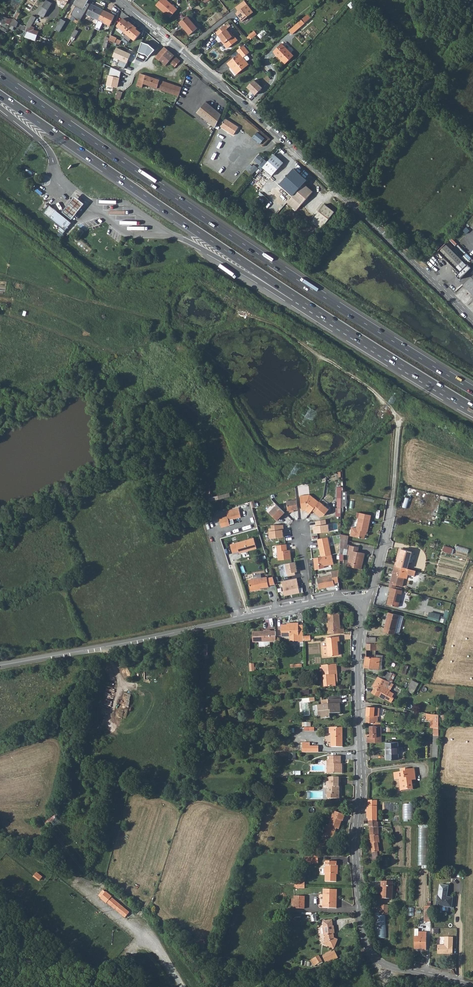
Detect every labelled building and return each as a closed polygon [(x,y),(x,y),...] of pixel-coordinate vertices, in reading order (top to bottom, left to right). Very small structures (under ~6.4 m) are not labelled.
[(48,0),(46,0),(38,14),(45,17),(53,3),(48,0)] [(73,5),(76,6),(71,15),(80,20),(89,4),(87,3),(89,0),(76,0),(73,5)] [(167,0),(162,0),(157,5),(170,17),(177,9),(167,0)] [(236,7),(239,10),(238,11),(240,15),(239,16),(242,20),(254,11),(245,0),(244,0),(236,7)] [(87,15),(99,20),(104,10),(92,5),(87,15)] [(70,11),(67,10),(57,27),(60,29),(70,11)] [(115,15),(104,10),(99,20),(110,26),(115,15)] [(311,18),(307,14),(300,20),(304,24),(311,18)] [(14,19),(8,17),(7,19),(0,15),(0,20),(10,26),(14,19)] [(32,16),(26,28),(18,25),(20,22),(14,19),(10,26),(16,28),(28,32),(33,24),(36,18),(32,16)] [(197,29),(188,16),(179,23),(189,35),(197,29)] [(117,26),(126,33),(133,25),(128,21),(128,22),(123,19),(117,26)] [(304,24),(300,20),(288,32),(292,36),(304,24)] [(36,26),(33,24),(28,32),(33,34),(35,30),(36,26)] [(137,28),(133,25),(126,33),(131,38),(134,41),(141,33),(136,29),(137,28)] [(225,29),(222,26),(214,32),(227,48),(236,41),(229,33),(227,34),(224,30),(225,29)] [(79,32),(75,30),(70,39),(74,41),(76,39),(75,38),(79,32)] [(110,35),(109,40),(119,45),(121,40),(110,35)] [(142,39),(139,49),(146,51),(149,54),(156,46),(150,42),(142,39)] [(293,56),(281,45),(273,53),(286,64),(293,56)] [(249,53),(243,46),(236,51),(239,55),(227,64),(231,67),(233,65),(239,72),(249,64),(244,57),(249,53)] [(131,54),(117,48),(112,57),(119,60),(117,66),(125,68),(131,54)] [(156,57),(165,66),(169,62),(176,67),(181,61),(165,48),(156,57)] [(236,74),(239,72),(233,65),(231,67),(236,74)] [(110,67),(106,85),(116,87),(116,84),(118,84),(120,71),(110,67)] [(182,88),(182,87),(141,73),(137,84),(141,86),(142,83),(179,96),(182,88)] [(254,80),(246,88),(254,97),(262,88),(254,80)] [(222,114),(206,102),(197,113),(215,128),(218,123),(222,114)] [(226,119),(221,127),(234,134),(239,126),(226,119)] [(257,132),(252,138),(259,144),(264,138),(257,132)] [(254,159),(260,164),(265,158),(259,153),(254,159)] [(275,156),(263,169),(273,178),(284,164),(275,156)] [(252,174),(258,168),(251,162),(246,169),(252,174)] [(293,169),(280,184),(291,194),(304,178),(293,169)] [(304,184),(286,203),(296,212),(313,192),(304,184)] [(71,201),(63,212),(72,219),(80,209),(84,204),(75,197),(71,201)] [(322,229),(334,212),(324,204),(311,222),(322,229)] [(72,224),(50,207),(44,215),(61,229),(59,232),(63,236),(72,224)] [(452,238),(447,244),(452,248),(457,242),(452,238)] [(445,245),(438,252),(460,273),(467,266),(445,245)] [(463,287),(472,297),(472,277),(463,287)] [(207,502),(230,497),(229,493),(211,498),(210,485),(205,486),(207,502)] [(312,510),(318,502),(309,495),(300,496),(301,511),(305,510),(309,514),(312,510)] [(288,510),(298,509),(296,498),(292,499),(292,500),(287,501),(288,510)] [(318,502),(312,510),(320,517),(324,516),(329,509),(319,502),(318,502)] [(284,513),(276,505),(269,512),(277,520),(284,513)] [(239,511),(227,513),(228,519),(240,517),(239,511)] [(352,536),(365,539),(366,532),(369,532),(371,520),(360,517),(358,528),(353,527),(351,534),(352,536)] [(324,525),(323,520),(315,521),(316,526),(313,526),(314,533),(329,532),(328,524),(326,525),(324,525)] [(283,525),(274,525),(274,528),(271,528),(268,529),(270,539),(283,537),(282,530),(284,530),(283,525)] [(327,537),(317,539),(322,557),(332,555),(327,537)] [(253,538),(230,545),(233,553),(238,552),(238,554),(256,549),(253,538)] [(285,544),(276,545),(278,560),(291,559),(290,550),(287,550),(286,544),(285,544)] [(360,548),(350,545),(348,554),(350,555),(348,566),(361,569),(365,554),(358,552),(360,548)] [(396,560),(395,565),(407,569),(411,552),(401,549),(398,560),(396,560)] [(322,557),(314,558),(315,570),(325,568),(325,566),(334,564),(332,554),(332,555),(322,557)] [(297,571),(295,562),(283,564),(284,571),(283,572),(284,577),(295,574),(295,572),(297,571)] [(414,577),(416,571),(407,569),(395,565),(390,583),(389,587),(390,587),(395,588),(396,585),(402,586),(404,578),(406,579),(407,575),(414,577)] [(338,583),(340,570),(331,571),(332,575),(316,578),(319,589),(334,586),(334,583),(338,583)] [(262,574),(254,575),(254,579),(249,581),(250,592),(256,591),(256,589),(268,587),(266,577),(262,578),(262,574)] [(294,578),(281,581),(284,596),(299,593),(297,582),(295,583),(294,578)] [(395,588),(390,587),(389,591),(390,591),(387,604),(398,607),(402,590),(395,588)] [(384,631),(398,635),(403,616),(388,612),(384,631)] [(328,623),(328,634),(345,632),(344,628),(342,628),(340,613),(328,614),(329,623),(328,623)] [(430,613),(428,619),(439,622),(440,616),(430,613)] [(283,636),(300,635),(300,641),(305,641),(305,640),(305,636),(305,624),(300,624),(300,622),(290,622),(290,624),(283,624),(283,636)] [(268,631),(254,631),(255,642),(277,641),(277,631),(274,631),(272,629),(270,629),(268,631)] [(366,636),(366,650),(375,650),(382,650),(382,641),(376,641),(376,637),(366,636)] [(341,642),(340,637),(327,638),(328,646),(324,647),(325,656),(329,656),(340,655),(339,642),(341,642)] [(209,645),(197,645),(197,659),(209,659),(209,645)] [(381,670),(384,656),(376,655),(376,657),(366,656),(365,656),(364,667),(381,670)] [(336,675),(336,665),(320,666),(321,673),(323,673),(324,687),(336,686),(335,675),(336,675)] [(386,675),(385,676),(384,679),(389,681),(392,675),(388,673),(387,676),(386,675)] [(379,677),(378,676),(372,687),(374,688),(371,693),(379,697),(385,700),(394,684),(389,681),(384,679),(379,677)] [(412,680),(407,691),(413,694),(418,684),(412,680)] [(341,699),(329,701),(329,704),(322,705),(318,705),(318,717),(322,717),(322,719),(331,719),(331,715),(341,714),(340,704),(341,704),(341,699)] [(373,723),(373,726),(381,725),(381,722),(374,722),(374,720),(377,720),(378,716),(379,716),(380,708),(374,707),(367,707),(367,711),(366,722),(373,723)] [(437,714),(429,712),(429,727),(438,728),(437,720),(437,716),(437,714)] [(315,730),(315,726),(312,727),(311,721),(303,722),(304,731),(315,730)] [(367,733),(368,742),(382,742),(382,733),(381,725),(373,726),(372,726),(372,733),(367,733)] [(343,747),(344,728),(329,728),(329,734),(331,734),(331,747),(343,747)] [(399,741),(386,741),(386,759),(399,759),(399,741)] [(309,744),(304,744),(304,754),(318,753),(318,747),(309,747),(309,744)] [(340,757),(329,757),(330,769),(327,769),(327,774),(343,774),(342,767),(341,767),(340,757)] [(405,769),(402,769),(402,773),(393,774),(394,780),(398,780),(399,785),(401,785),(402,788),(406,787),(407,790),(412,789),(411,781),(415,780),(414,769),(405,770),(405,769)] [(342,783),(342,778),(331,779),(330,779),(330,794),(329,794),(328,799),(340,799),(340,794),(341,788),(339,788),(339,783),(342,783)] [(369,818),(369,820),(377,819),(377,801),(369,800),(367,811),(367,818),(369,818)] [(345,815),(334,812),(329,826),(326,826),(321,841),(333,845),(337,829),(339,830),(342,820),(343,821),(345,815)] [(379,824),(379,822),(377,822),(377,819),(369,820),(370,835),(379,835),(378,824),(379,824)] [(419,824),(418,867),(428,868),(429,824),(419,824)] [(379,843),(379,835),(370,835),(373,860),(378,859),(377,855),(381,854),(380,851),(379,851),(377,843),(379,843)] [(317,865),(318,856),(305,856),(302,865),(317,865)] [(335,861),(325,862),(326,868),(323,868),(324,874),(325,874),(326,882),(337,881),(336,871),(338,871),(337,865),(336,864),(335,861)] [(36,872),(33,876),(39,880),(42,877),(36,872)] [(296,888),(305,888),(306,880),(296,880),(296,888)] [(393,883),(381,883),(381,897),(392,898),(393,883)] [(447,898),(448,888),(440,887),(439,897),(437,897),(436,909),(440,909),(442,911),(445,912),(447,910),(448,908),(451,908),(453,899),(447,898)] [(337,889),(324,890),(324,908),(338,908),(337,889)] [(128,911),(111,898),(112,896),(106,891),(101,898),(115,909),(124,917),(128,911)] [(306,898),(295,898),(295,902),(294,902),(294,908),(295,908),(295,911),(306,911),(306,898)] [(331,921),(323,921),(323,928),(321,928),(322,935),(324,935),(324,940),(321,945),(332,950),(336,942),(332,939),(331,935),(333,935),(332,928),(331,928),(331,921)] [(418,937),(414,937),(413,949),(421,949),(421,950),(426,950),(426,932),(418,932),(418,937)] [(439,956),(454,956),(454,939),(446,939),(446,947),(439,947),(439,956)] [(336,950),(323,954),(326,962),(339,958),(336,950)] [(311,961),(315,966),(320,963),(317,957),(311,961)]
